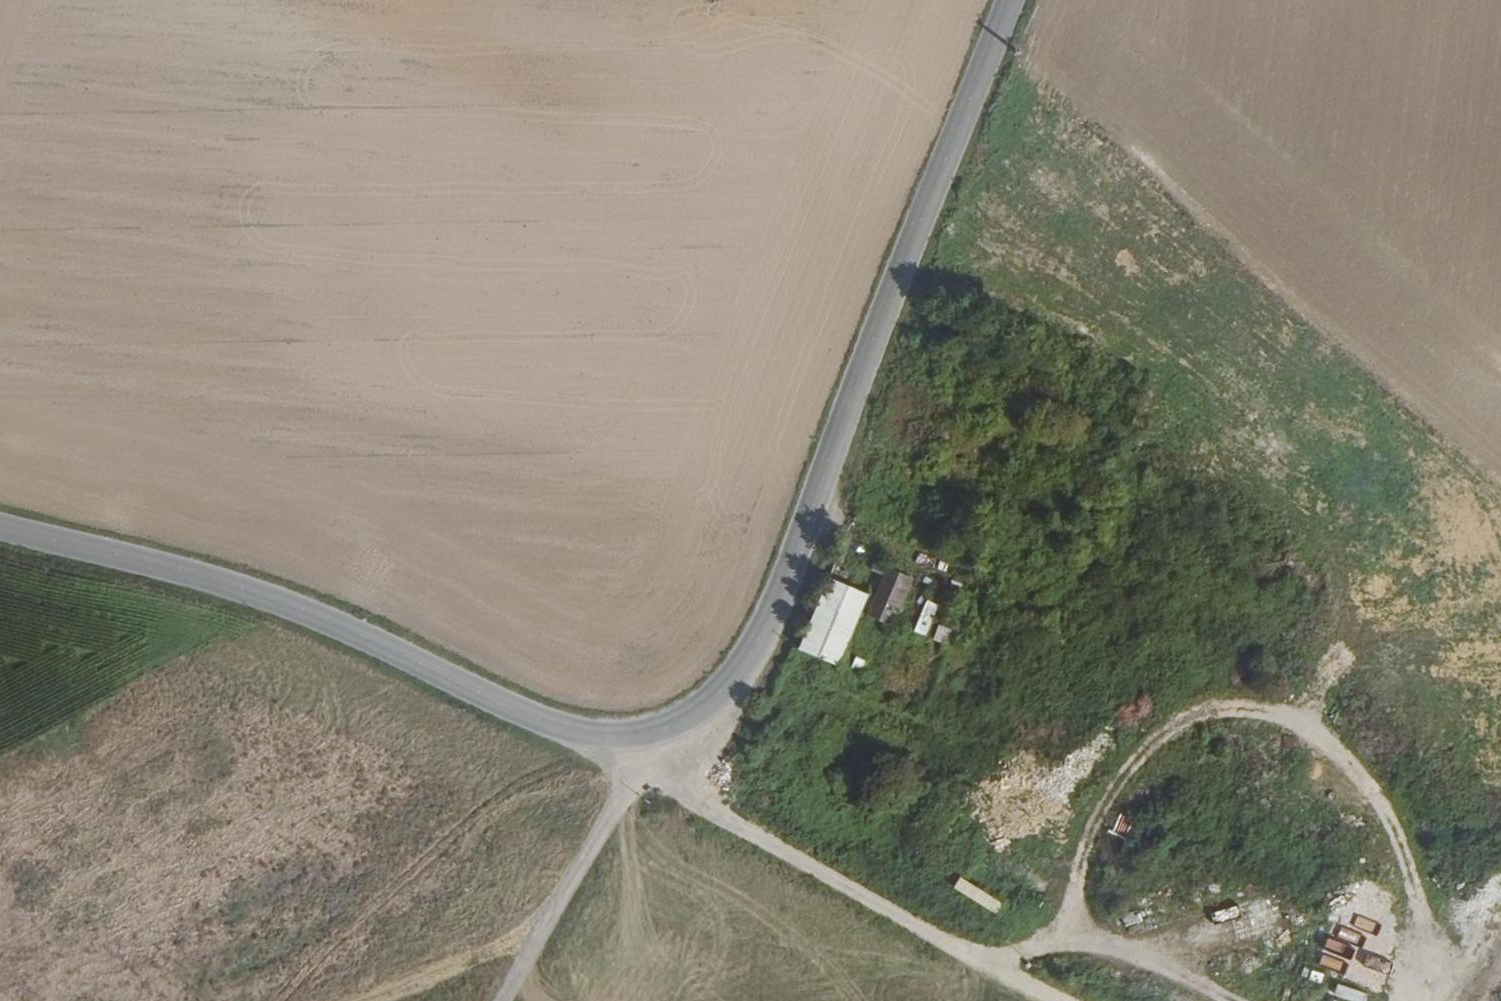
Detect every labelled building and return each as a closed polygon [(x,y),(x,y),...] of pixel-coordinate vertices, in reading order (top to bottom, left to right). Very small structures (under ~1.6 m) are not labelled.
[(922,550),(918,563),(948,572),(952,560),(922,550)] [(906,604),(898,601),(903,587),(873,574),(869,585),(885,592),(871,627),(894,636),(906,604)] [(798,648),(839,665),(870,592),(830,575),(798,648)] [(924,598),(914,633),(927,637),(937,601),(924,598)] [(946,644),(952,628),(934,622),(928,638),(946,644)] [(1371,984),(1375,973),(1348,964),(1344,976),(1371,984)]
